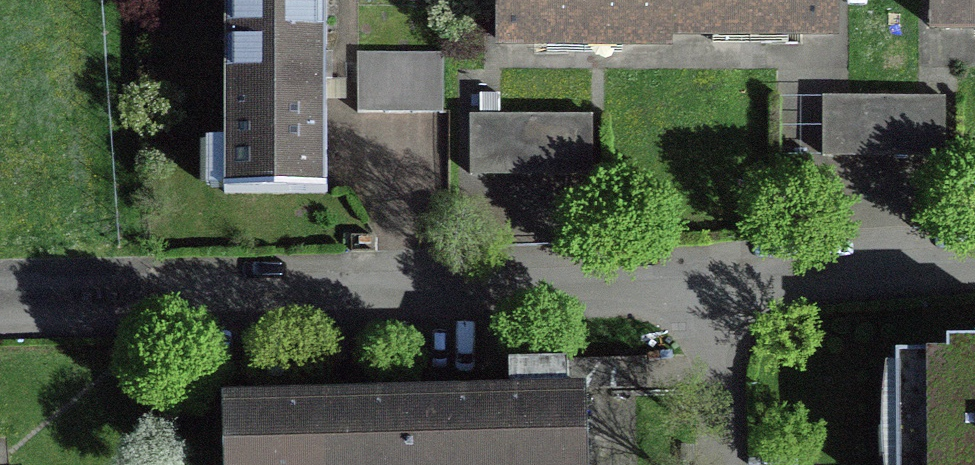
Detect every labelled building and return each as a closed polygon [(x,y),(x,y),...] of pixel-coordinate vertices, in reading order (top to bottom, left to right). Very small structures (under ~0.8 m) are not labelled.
[(323,195),(323,0),(222,0),(222,143),(205,143),(205,195),(323,195)] [(495,57),(672,58),(672,47),(840,48),(840,0),(495,0),(495,57)] [(930,39),(974,39),(974,0),(930,0),(930,39)] [(355,116),(440,116),(440,56),(355,56),(355,116)] [(481,115),(471,115),(472,174),(532,174),(532,115),(500,115),(500,94),(481,94),(481,115)] [(881,101),(820,100),(820,159),(881,159),(881,101)] [(941,159),(941,101),(881,101),(881,159),(941,159)] [(593,174),(592,115),(532,115),(532,174),(593,174)] [(944,346),(944,359),(893,359),(894,464),(974,464),(974,346),(944,346)] [(588,395),(564,395),(564,366),(506,367),(506,395),(220,403),(222,464),(590,464),(588,395)]
